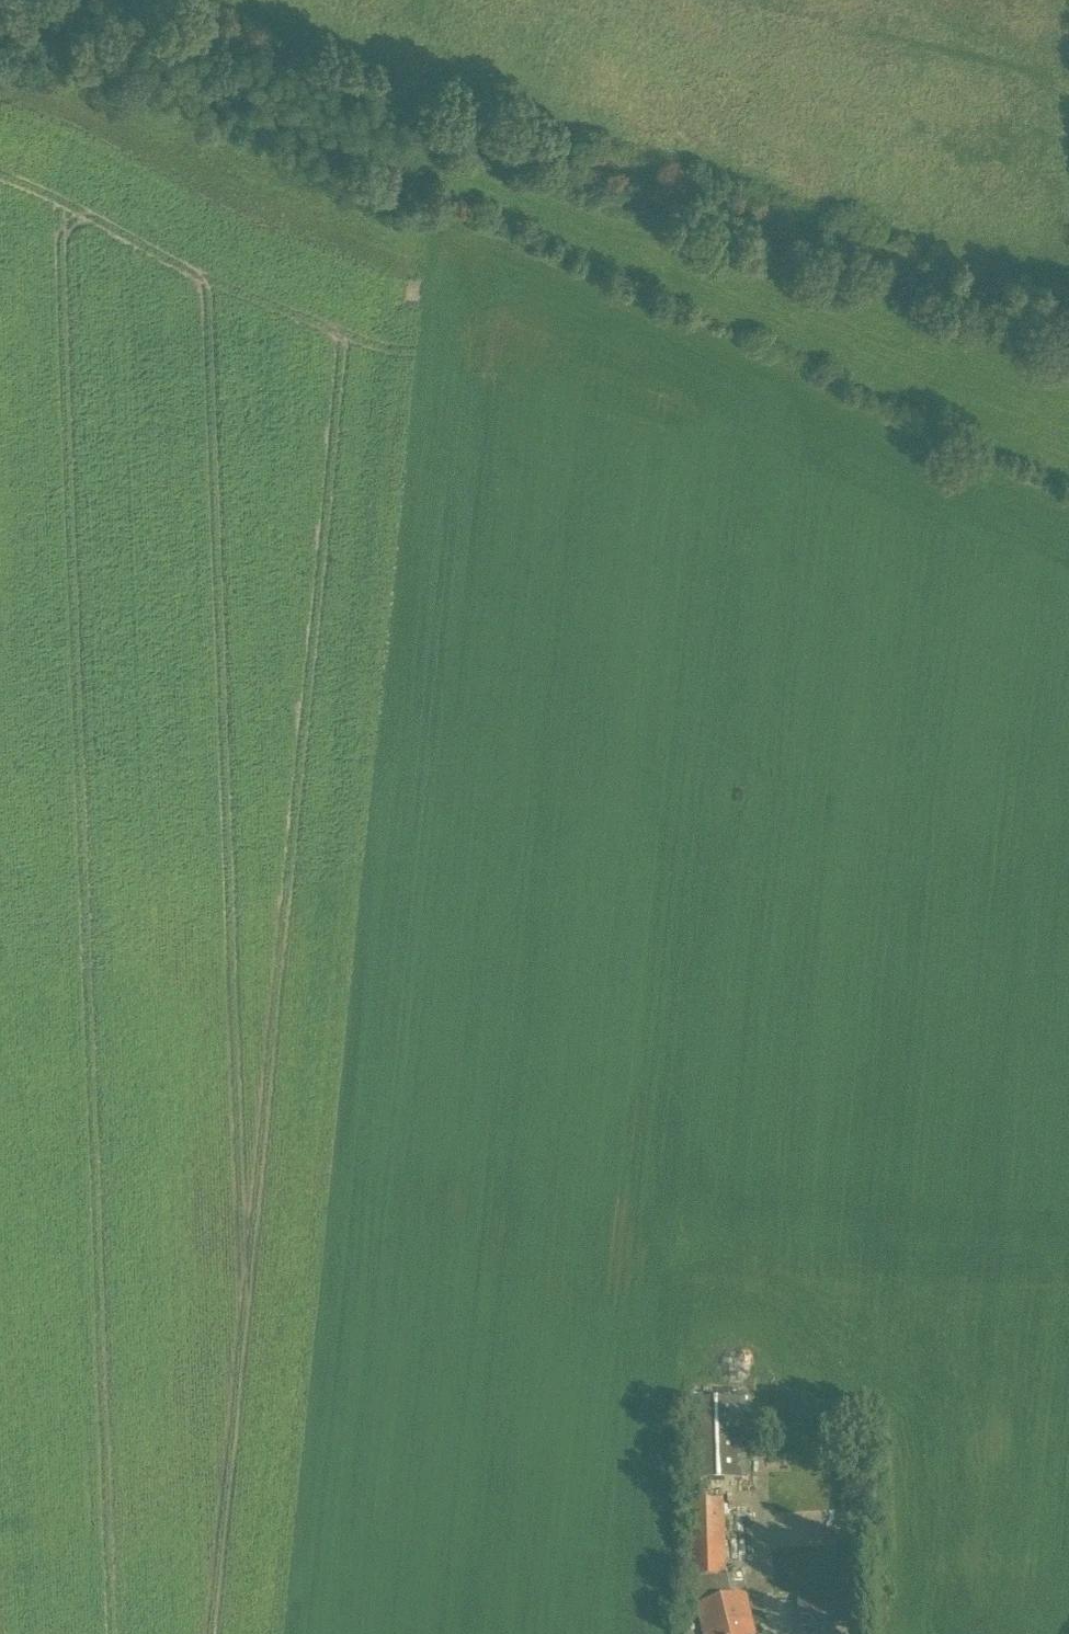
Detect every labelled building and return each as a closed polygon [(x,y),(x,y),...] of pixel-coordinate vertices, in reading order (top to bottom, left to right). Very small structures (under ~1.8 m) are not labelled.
[(745,1401),(704,1402),(689,1403),(692,1482),(748,1481),(745,1401)] [(724,1502),(690,1504),(693,1581),(727,1579),(724,1502)] [(798,1594),(800,1630),(861,1627),(859,1591),(798,1594)] [(698,1609),(704,1633),(756,1633),(746,1597),(738,1599),(698,1609)]
